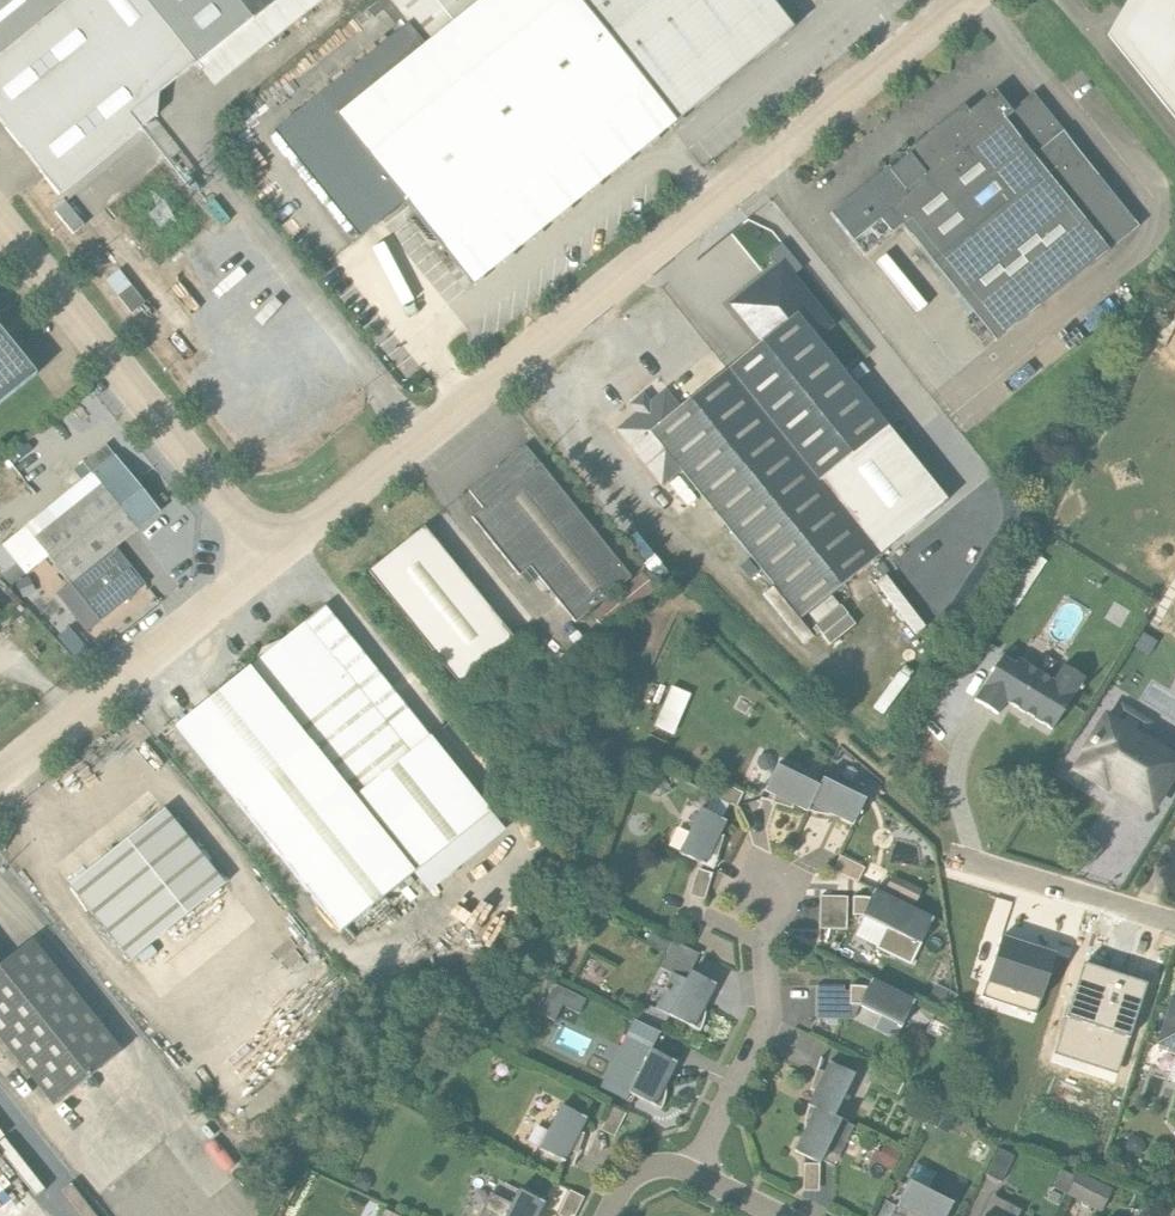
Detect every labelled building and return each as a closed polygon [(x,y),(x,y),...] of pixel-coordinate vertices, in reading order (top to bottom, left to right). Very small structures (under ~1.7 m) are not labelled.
[(58,195),(59,195),(156,116),(158,94),(195,65),(213,88),(214,88),(323,0),(0,0),(0,123),(58,195)] [(675,123),(578,0),(381,0),(367,11),(374,18),(382,12),(398,31),(273,132),(358,237),(360,236),(404,202),(471,285),(471,287),(675,123)] [(675,123),(792,29),(769,0),(578,0),(675,123)] [(1109,37),(1174,119),(1174,0),(1132,0),(1109,37)] [(887,167),(830,213),(863,255),(901,225),(994,341),(1137,226),(1032,93),(1010,112),(994,92),(966,113),(962,107),(907,150),(897,152),(888,159),(887,167)] [(834,325),(781,261),(727,305),(760,345),(681,409),(664,388),(649,400),(642,391),(627,403),(635,412),(613,430),(660,487),(679,472),(800,619),(879,555),(945,502),(888,426),(817,338),(834,325)] [(36,374),(0,329),(0,403),(36,374)] [(2,572),(0,574),(0,575),(10,587),(48,557),(69,583),(56,594),(88,630),(146,585),(114,546),(160,512),(114,455),(113,456),(105,445),(82,463),(91,474),(0,547),(0,569),(2,572)] [(524,446),(468,491),(482,509),(472,518),(519,576),(530,567),(575,622),(630,577),(524,446)] [(514,638),(424,526),(368,571),(458,683),(514,638)] [(1046,562),(1028,551),(997,600),(1015,611),(1046,562)] [(655,589),(642,573),(591,614),(604,630),(655,589)] [(505,831),(325,606),(251,669),(249,667),(174,726),(340,933),(412,874),(428,893),(505,831)] [(1003,658),(974,700),(997,715),(1005,703),(1051,731),(1082,678),(1063,667),(1053,682),(1017,660),(1014,665),(1003,658)] [(690,695),(671,687),(654,728),(672,736),(690,695)] [(775,766),(764,791),(774,796),(772,803),(790,809),(792,805),(806,812),(818,787),(775,766)] [(662,775),(649,783),(658,799),(672,790),(662,775)] [(851,825),(865,800),(821,779),(806,812),(820,815),(830,816),(851,825)] [(742,793),(717,782),(711,795),(729,804),(735,807),(742,793)] [(677,855),(703,866),(712,869),(716,857),(722,837),(719,835),(725,823),(720,820),(729,804),(711,795),(703,812),(699,810),(677,855)] [(224,885),(163,809),(68,886),(128,961),(129,961),(224,885)] [(839,856),(832,870),(856,882),(863,868),(839,856)] [(711,874),(697,870),(689,895),(704,899),(711,874)] [(892,877),(885,890),(915,905),(922,891),(892,877)] [(869,898),(852,897),(852,916),(861,916),(864,918),(854,937),(875,948),(909,966),(932,919),(873,890),(869,898)] [(819,897),(818,929),(846,930),(846,897),(819,897)] [(586,927),(603,920),(597,907),(581,914),(586,927)] [(698,954),(672,941),(672,942),(650,932),(644,945),(666,955),(666,956),(660,969),(671,975),(654,1009),(700,1031),(706,1003),(715,985),(690,973),(698,954)] [(122,1051),(32,939),(6,959),(0,951),(0,1042),(52,1107),(80,1085),(122,1051)] [(815,986),(815,1019),(852,1020),(859,1006),(873,1013),(880,1017),(873,1031),(894,1041),(901,1027),(914,1001),(870,980),(866,987),(849,986),(849,992),(843,992),(842,986),(815,986)] [(554,985),(540,1014),(554,1021),(561,1007),(579,1015),(586,1000),(554,985)] [(1172,1000),(1156,1048),(1170,1054),(1174,1053),(1174,1001),(1172,1000)] [(660,1033),(633,1019),(600,1088),(627,1102),(630,1095),(660,1110),(664,1103),(666,1096),(666,1089),(665,1077),(670,1075),(676,1064),(651,1051),(660,1033)] [(557,1043),(584,1056),(593,1038),(566,1024),(557,1043)] [(808,1107),(832,1118),(854,1076),(828,1063),(822,1073),(815,1071),(810,1089),(813,1092),(807,1106),(808,1107)] [(538,1150),(564,1162),(569,1153),(576,1155),(583,1134),(580,1132),(586,1120),(560,1106),(538,1150)] [(625,1114),(611,1107),(599,1131),(612,1138),(625,1114)] [(803,1132),(793,1152),(819,1164),(826,1149),(839,1155),(852,1128),(832,1118),(808,1107),(803,1118),(802,1124),(803,1132)] [(875,1152),(870,1161),(891,1172),(901,1153),(884,1145),(879,1154),(875,1152)] [(985,1177),(999,1184),(1013,1157),(997,1150),(996,1150),(985,1177)] [(819,1165),(803,1164),(802,1191),(818,1192),(819,1165)] [(895,1208),(905,1213),(905,1215),(945,1215),(951,1204),(926,1192),(934,1175),(915,1166),(906,1182),(908,1183),(895,1208)] [(1065,1196),(1065,1195),(1073,1179),(1059,1172),(1050,1189),(1065,1196)] [(1111,1191),(1076,1173),(1073,1179),(1065,1195),(1100,1214),(1111,1191)] [(544,1203),(518,1191),(510,1205),(489,1194),(478,1215),(537,1215),(544,1203)] [(569,1191),(556,1215),(573,1215),(582,1198),(569,1191)] [(991,1197),(982,1215),(1018,1215),(1020,1212),(991,1197)] [(410,1215),(386,1206),(383,1215),(410,1215)]
